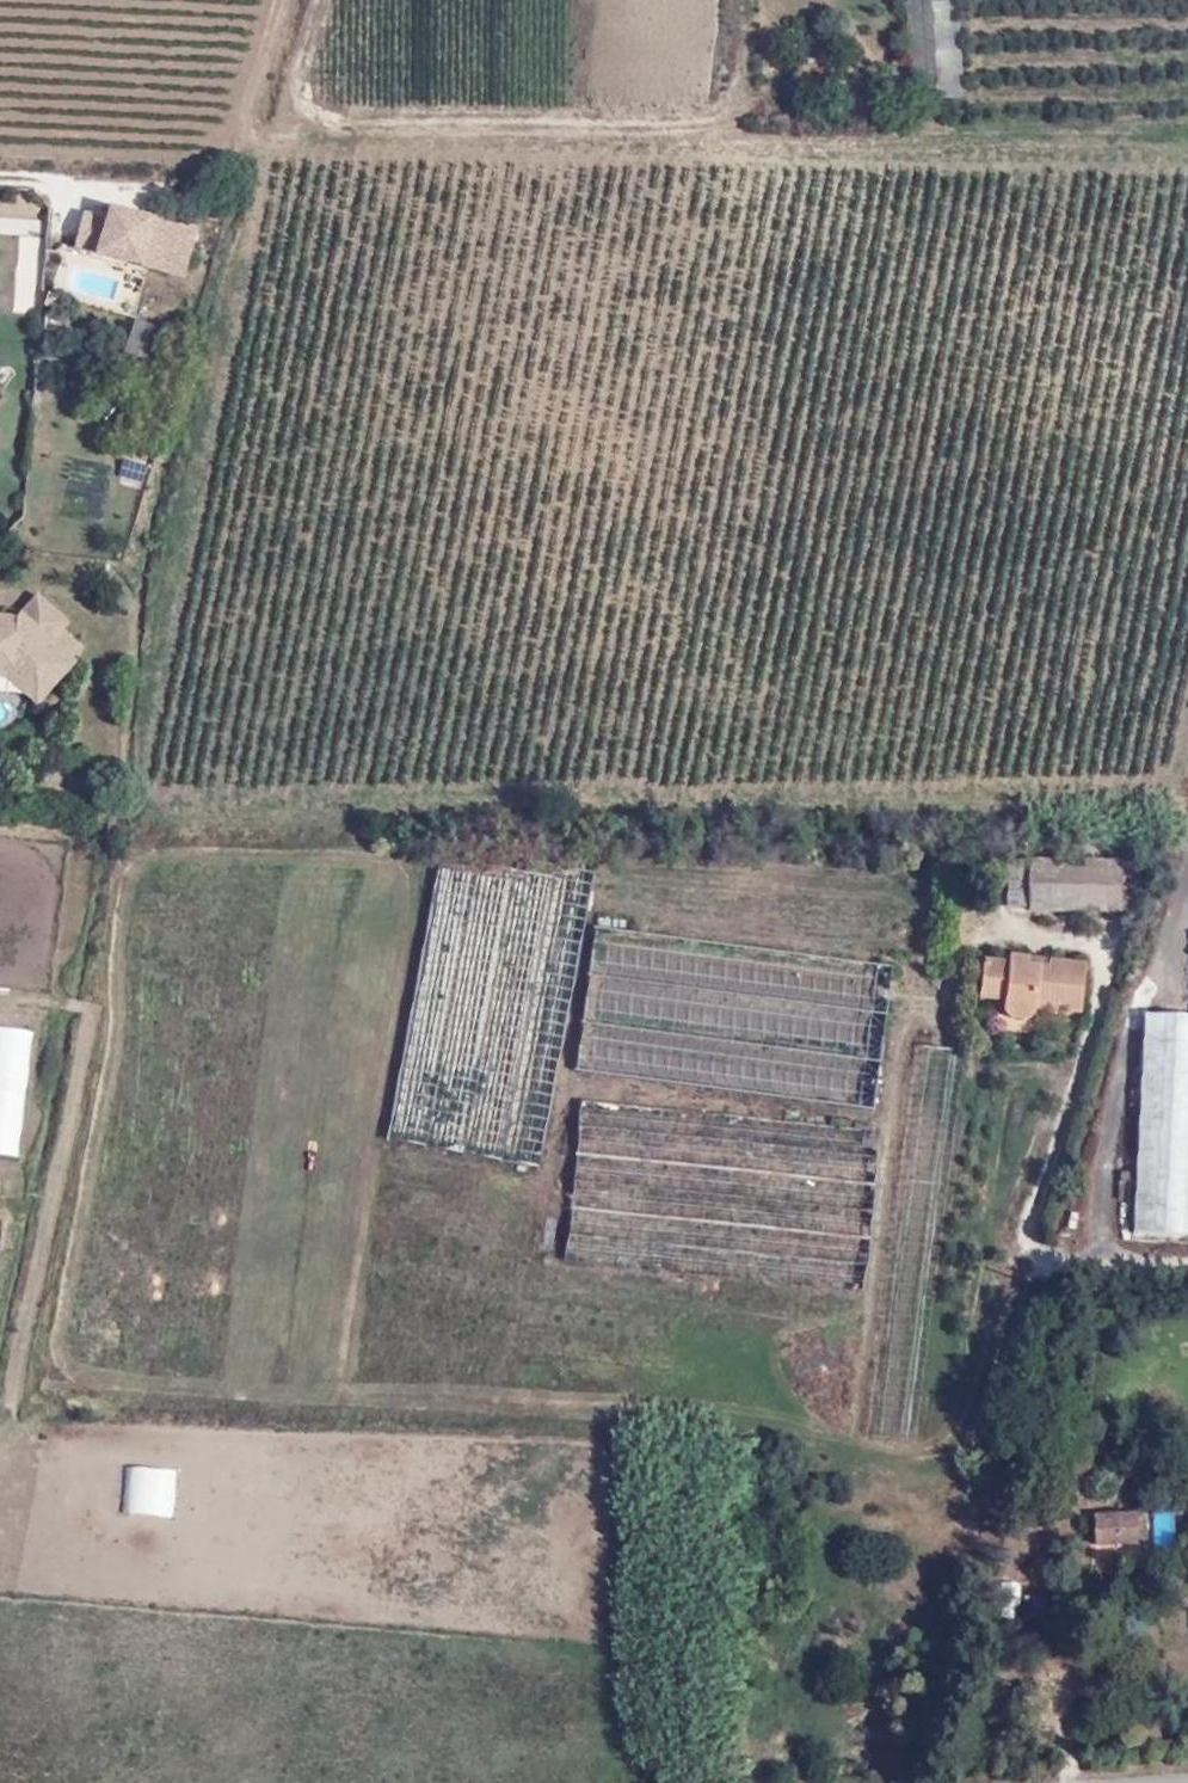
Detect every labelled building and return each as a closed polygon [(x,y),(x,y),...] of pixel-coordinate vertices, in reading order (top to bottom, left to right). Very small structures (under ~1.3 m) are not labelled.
[(962,96),(956,0),(904,0),(910,99),(962,96)] [(183,282),(199,229),(110,203),(107,214),(83,207),(70,249),(183,282)] [(152,361),(161,327),(137,320),(127,354),(152,361)] [(42,705),(78,663),(53,642),(70,622),(39,596),(20,619),(0,616),(0,676),(11,678),(42,705)] [(388,1142),(542,1168),(589,879),(435,853),(388,1142)] [(1120,906),(1121,858),(1031,859),(1031,908),(1120,906)] [(1028,961),(1027,952),(1010,951),(1010,957),(985,956),(984,980),(1007,982),(1006,1014),(1031,1015),(1033,1004),(1080,1008),(1086,960),(1051,956),(1051,962),(1028,961)] [(1138,1011),(1134,1244),(1187,1244),(1187,1012),(1138,1011)] [(30,1031),(0,1027),(0,1155),(14,1156),(30,1031)] [(1173,1507),(1151,1507),(1151,1548),(1173,1548),(1173,1507)] [(1094,1557),(1139,1554),(1136,1511),(1091,1514),(1094,1557)]
